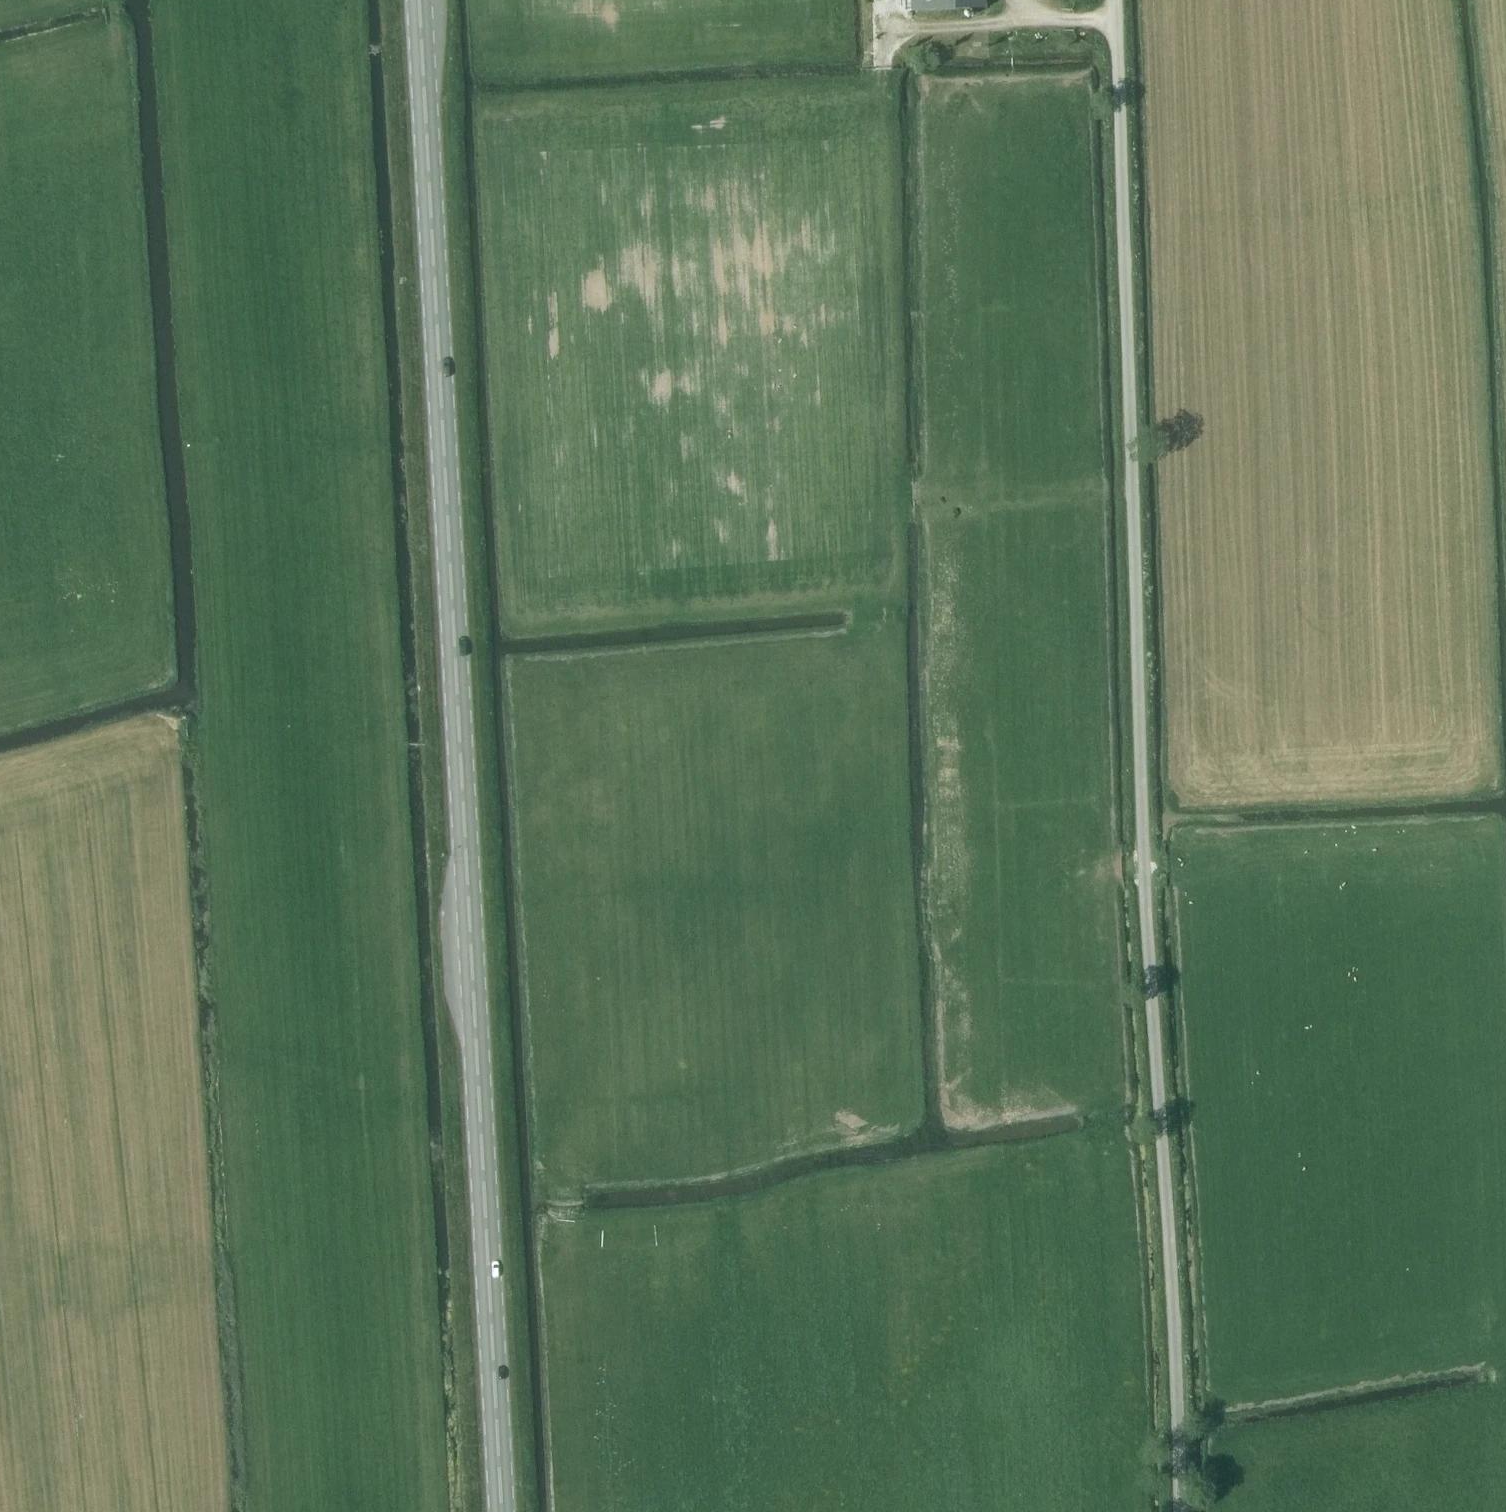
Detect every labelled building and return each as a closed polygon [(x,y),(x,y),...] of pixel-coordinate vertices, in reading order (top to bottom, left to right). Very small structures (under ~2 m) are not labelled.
[(914,11),(987,8),(987,0),(913,0),(914,11)]
